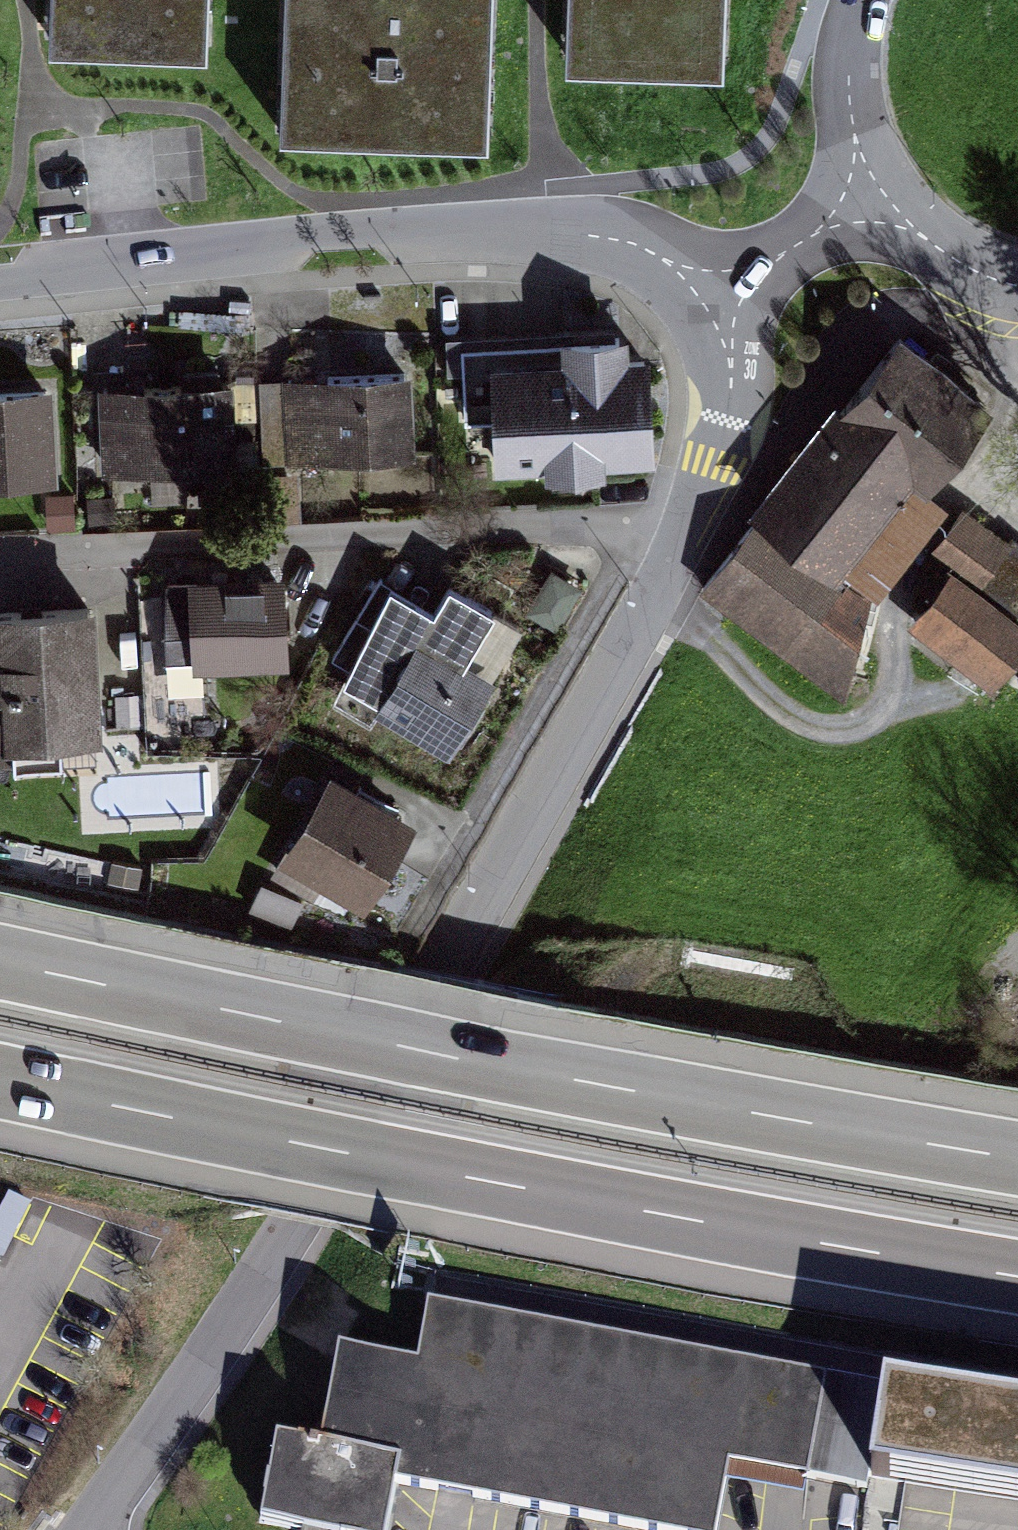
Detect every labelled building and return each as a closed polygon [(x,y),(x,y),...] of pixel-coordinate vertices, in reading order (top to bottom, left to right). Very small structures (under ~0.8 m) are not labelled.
[(48,34),(206,41),(208,0),(49,0),(48,34)] [(282,124),(491,134),(498,0),(288,0),(282,124)] [(569,58),(722,62),(724,0),(570,0),(569,58)] [(616,345),(462,353),(466,428),(492,426),(495,477),(651,469),(645,365),(617,366),(616,345)] [(998,424),(902,349),(706,595),(847,707),(862,643),(855,637),(872,616),(844,594),(924,494),(935,503),(998,424)] [(425,385),(288,391),(291,473),(428,468),(425,385)] [(242,393),(105,398),(108,481),(245,475),(242,393)] [(0,403),(0,485),(65,483),(62,400),(0,403)] [(938,557),(1017,620),(1017,558),(969,519),(938,557)] [(294,588),(170,593),(174,671),(298,666),(294,588)] [(917,637),(990,695),(1017,659),(1017,637),(956,589),(917,637)] [(403,601),(346,696),(461,765),(502,699),(472,681),(506,625),(457,595),(440,623),(403,601)] [(103,622),(0,626),(0,670),(4,765),(109,760),(103,622)] [(331,786),(285,867),(365,912),(411,832),(331,786)] [(816,1393),(417,1334),(411,1375),(323,1362),(308,1460),(265,1453),(254,1529),(382,1529),(387,1496),(617,1529),(709,1529),(716,1483),(800,1496),(816,1393)] [(846,1400),(832,1490),(925,1504),(921,1529),(1017,1529),(1017,1425),(846,1400)]
